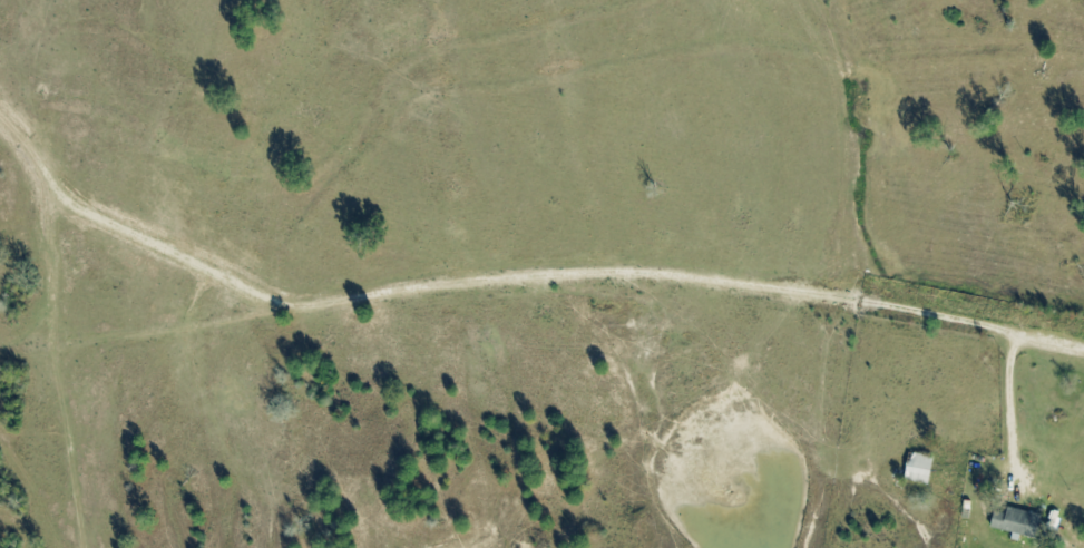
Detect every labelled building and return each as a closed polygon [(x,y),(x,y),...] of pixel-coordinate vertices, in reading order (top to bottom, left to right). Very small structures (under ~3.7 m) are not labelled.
[(940,461),(917,454),(908,480),(930,488),(940,461)] [(999,514),(996,530),(1041,541),(1047,517),(1013,509),(1011,517),(999,514)]
